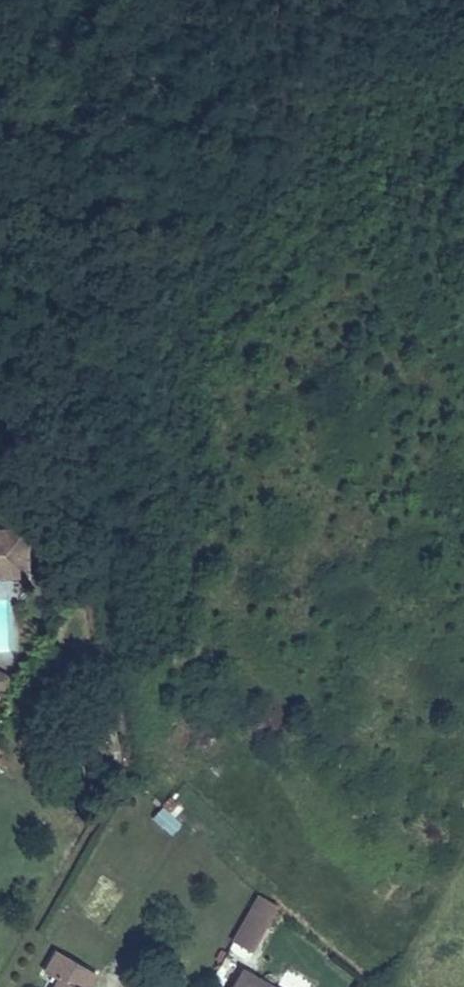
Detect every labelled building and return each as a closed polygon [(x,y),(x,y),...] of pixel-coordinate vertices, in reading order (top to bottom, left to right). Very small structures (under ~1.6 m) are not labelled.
[(3,553),(26,552),(25,531),(0,532),(0,570),(4,570),(3,553)] [(26,552),(3,553),(4,570),(0,570),(0,578),(27,577),(26,552)] [(163,807),(151,818),(170,836),(181,824),(163,807)] [(252,953),(278,907),(260,896),(233,942),(234,942),(252,953)] [(96,975),(57,953),(45,972),(59,980),(55,986),(89,986),(96,975)] [(242,970),(233,986),(273,986),(242,970)]
